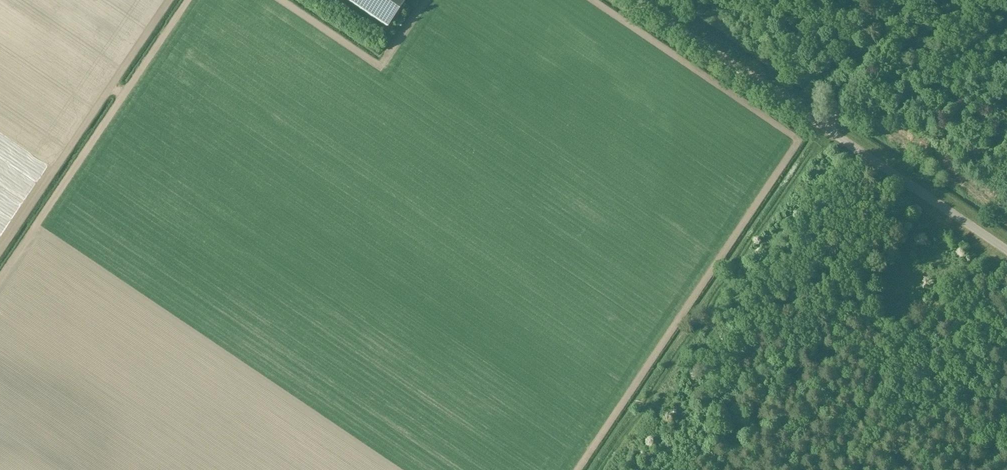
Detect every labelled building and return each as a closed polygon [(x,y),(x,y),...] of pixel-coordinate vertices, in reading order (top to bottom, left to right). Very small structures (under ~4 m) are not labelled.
[(387,27),(405,0),(346,0),(387,27)]
